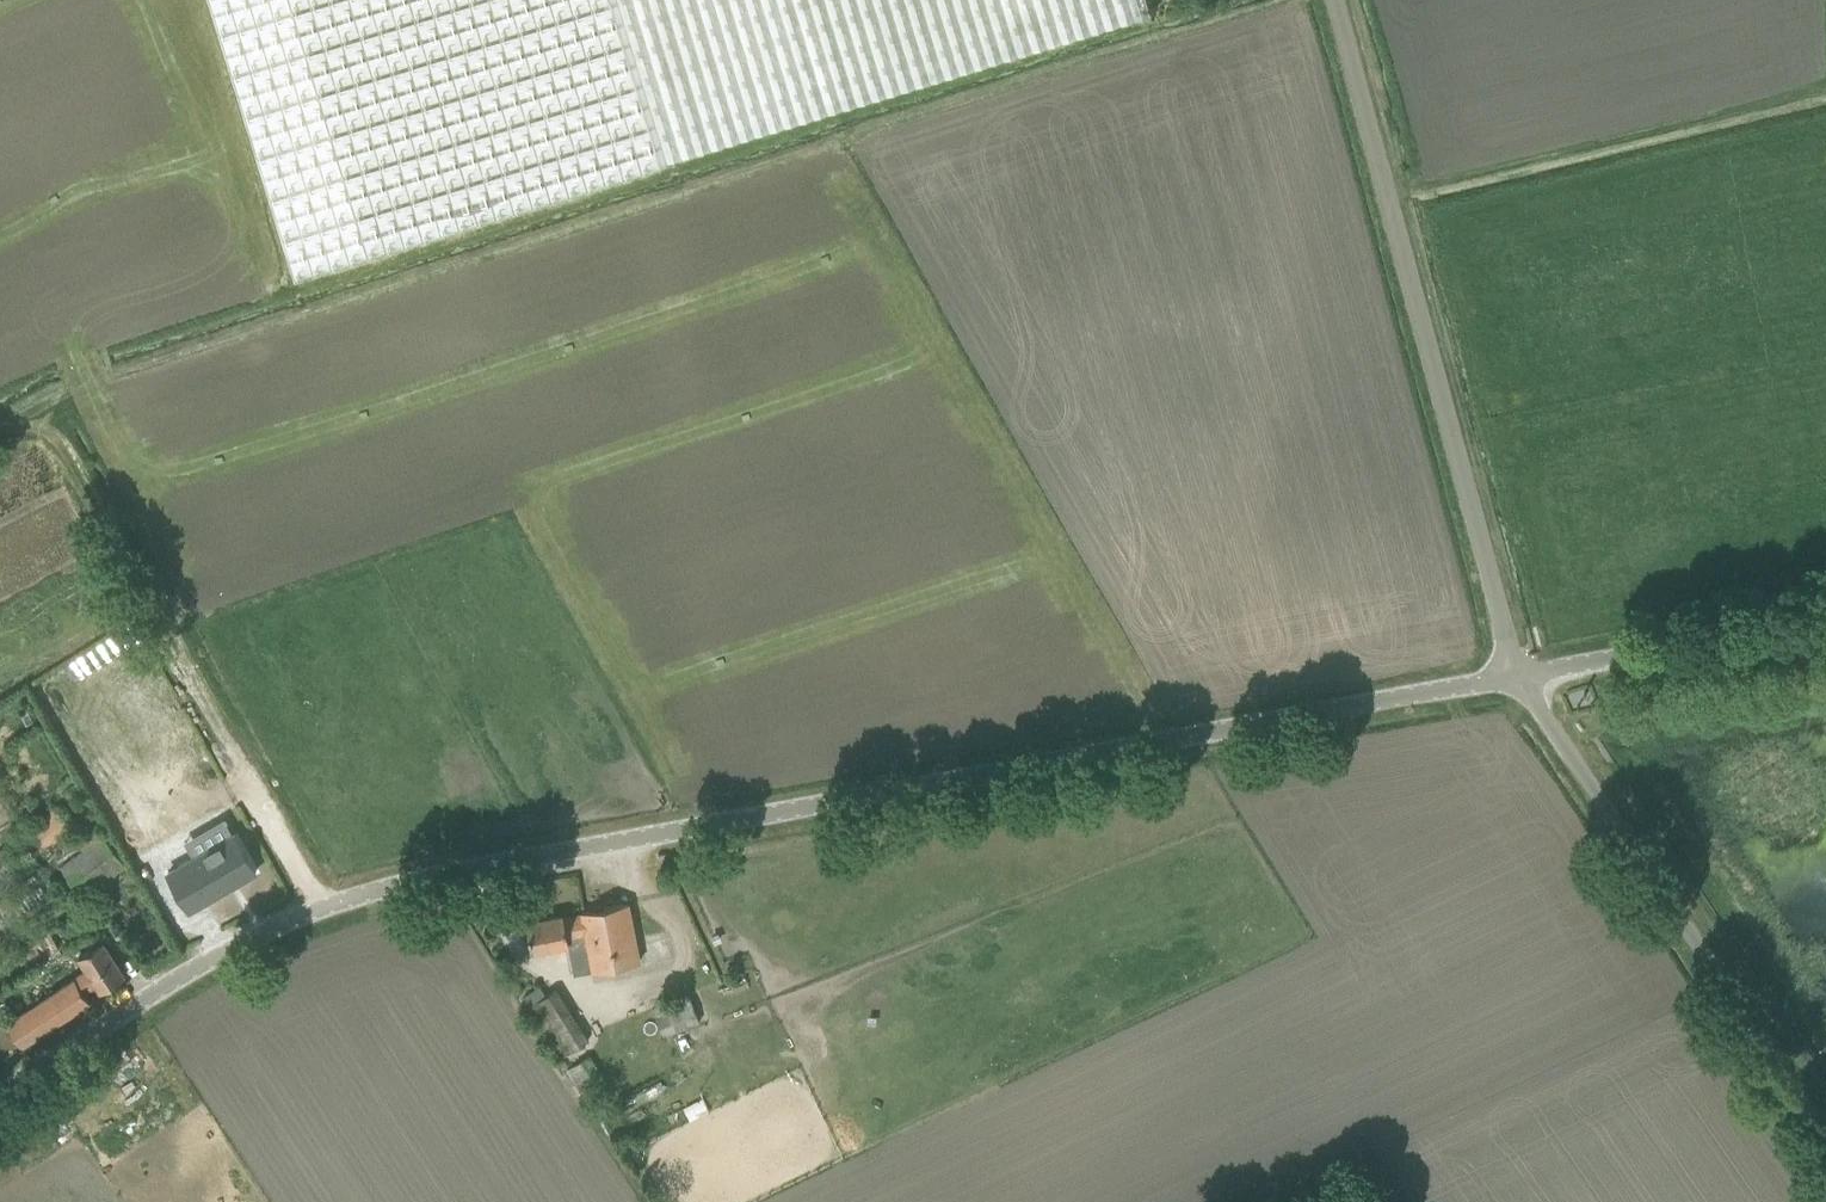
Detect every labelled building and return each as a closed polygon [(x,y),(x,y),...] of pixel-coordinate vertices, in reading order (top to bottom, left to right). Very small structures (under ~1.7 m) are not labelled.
[(296,277),(778,128),(1070,39),(1153,14),(1148,0),(210,0),(296,277)] [(168,872),(189,910),(257,871),(235,833),(168,872)] [(126,867),(104,836),(62,868),(84,896),(126,867)] [(637,963),(628,903),(583,912),(583,914),(564,918),(564,915),(527,922),(532,949),(567,942),(566,934),(587,930),(595,970),(637,963)] [(87,972),(8,1022),(23,1045),(91,1001),(85,992),(96,984),(101,991),(125,976),(104,942),(79,959),(87,972)] [(562,987),(533,998),(556,1058),(585,1047),(562,987)] [(667,1036),(700,1024),(690,994),(655,1008),(667,1036)]
